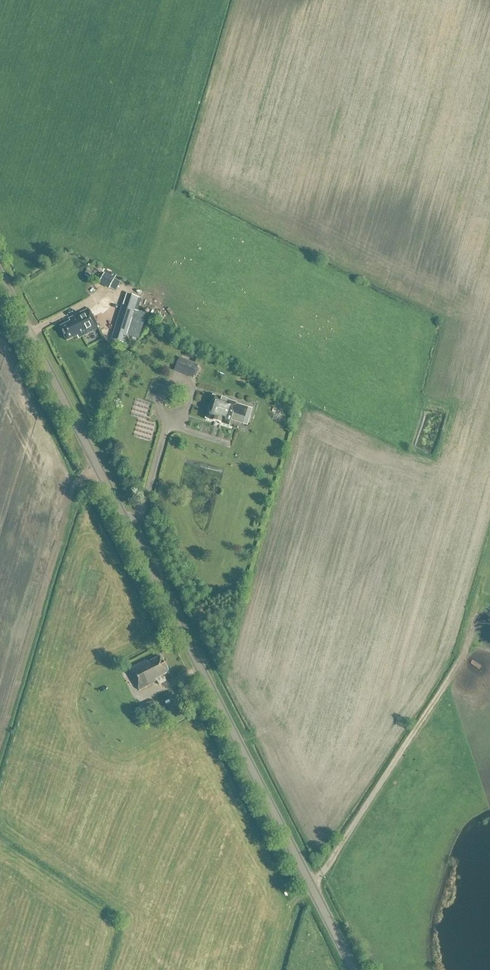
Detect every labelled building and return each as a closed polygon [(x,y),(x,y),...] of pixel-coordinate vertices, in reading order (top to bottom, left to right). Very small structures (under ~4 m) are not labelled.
[(105,273),(99,285),(109,290),(115,279),(105,273)] [(138,312),(142,299),(126,294),(123,306),(122,305),(111,340),(126,345),(129,337),(127,336),(135,311),(138,312)] [(78,339),(98,329),(89,311),(68,321),(70,323),(60,328),(67,342),(77,337),(78,339)] [(198,366),(192,363),(187,376),(193,379),(198,366)] [(206,421),(229,428),(231,422),(244,426),(249,409),(237,405),(237,404),(213,397),(206,421)] [(156,424),(140,421),(137,433),(153,436),(156,424)] [(168,674),(160,658),(147,664),(146,662),(128,671),(139,692),(157,683),(159,686),(166,682),(163,676),(168,674)] [(164,703),(173,699),(171,693),(162,697),(164,703)] [(145,717),(157,712),(152,701),(140,707),(145,717)]
